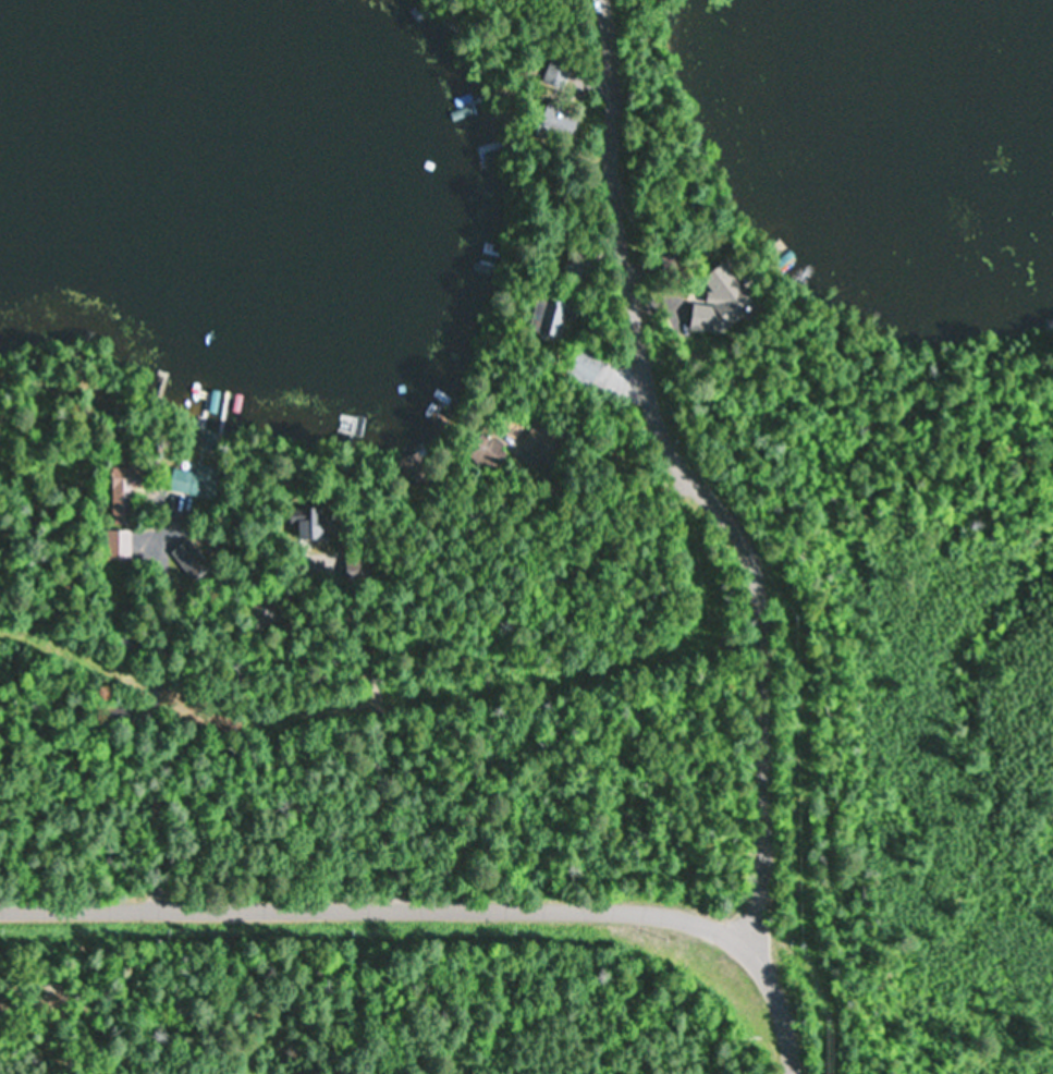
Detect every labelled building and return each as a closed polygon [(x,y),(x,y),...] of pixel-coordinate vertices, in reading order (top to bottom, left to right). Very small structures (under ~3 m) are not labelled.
[(560,87),(573,67),(555,55),(542,76),(560,87)] [(539,124),(570,137),(579,114),(548,101),(539,124)] [(703,277),(733,316),(750,303),(721,264),(703,277)] [(529,331),(567,343),(578,307),(539,296),(529,331)] [(606,361),(583,346),(565,373),(589,388),(606,361)] [(515,438),(536,453),(548,437),(542,433),(548,426),(540,420),(532,429),(526,424),(515,438)] [(467,449),(489,472),(508,454),(486,430),(467,449)] [(169,491),(213,498),(218,466),(197,463),(196,472),(173,468),(169,491)] [(136,524),(137,467),(112,467),(112,524),(136,524)] [(325,507),(306,507),(306,514),(297,514),(297,538),(335,538),(335,516),(325,516),(325,507)] [(131,560),(131,529),(107,529),(107,560),(131,560)] [(243,611),(258,632),(280,616),(265,596),(243,611)]
